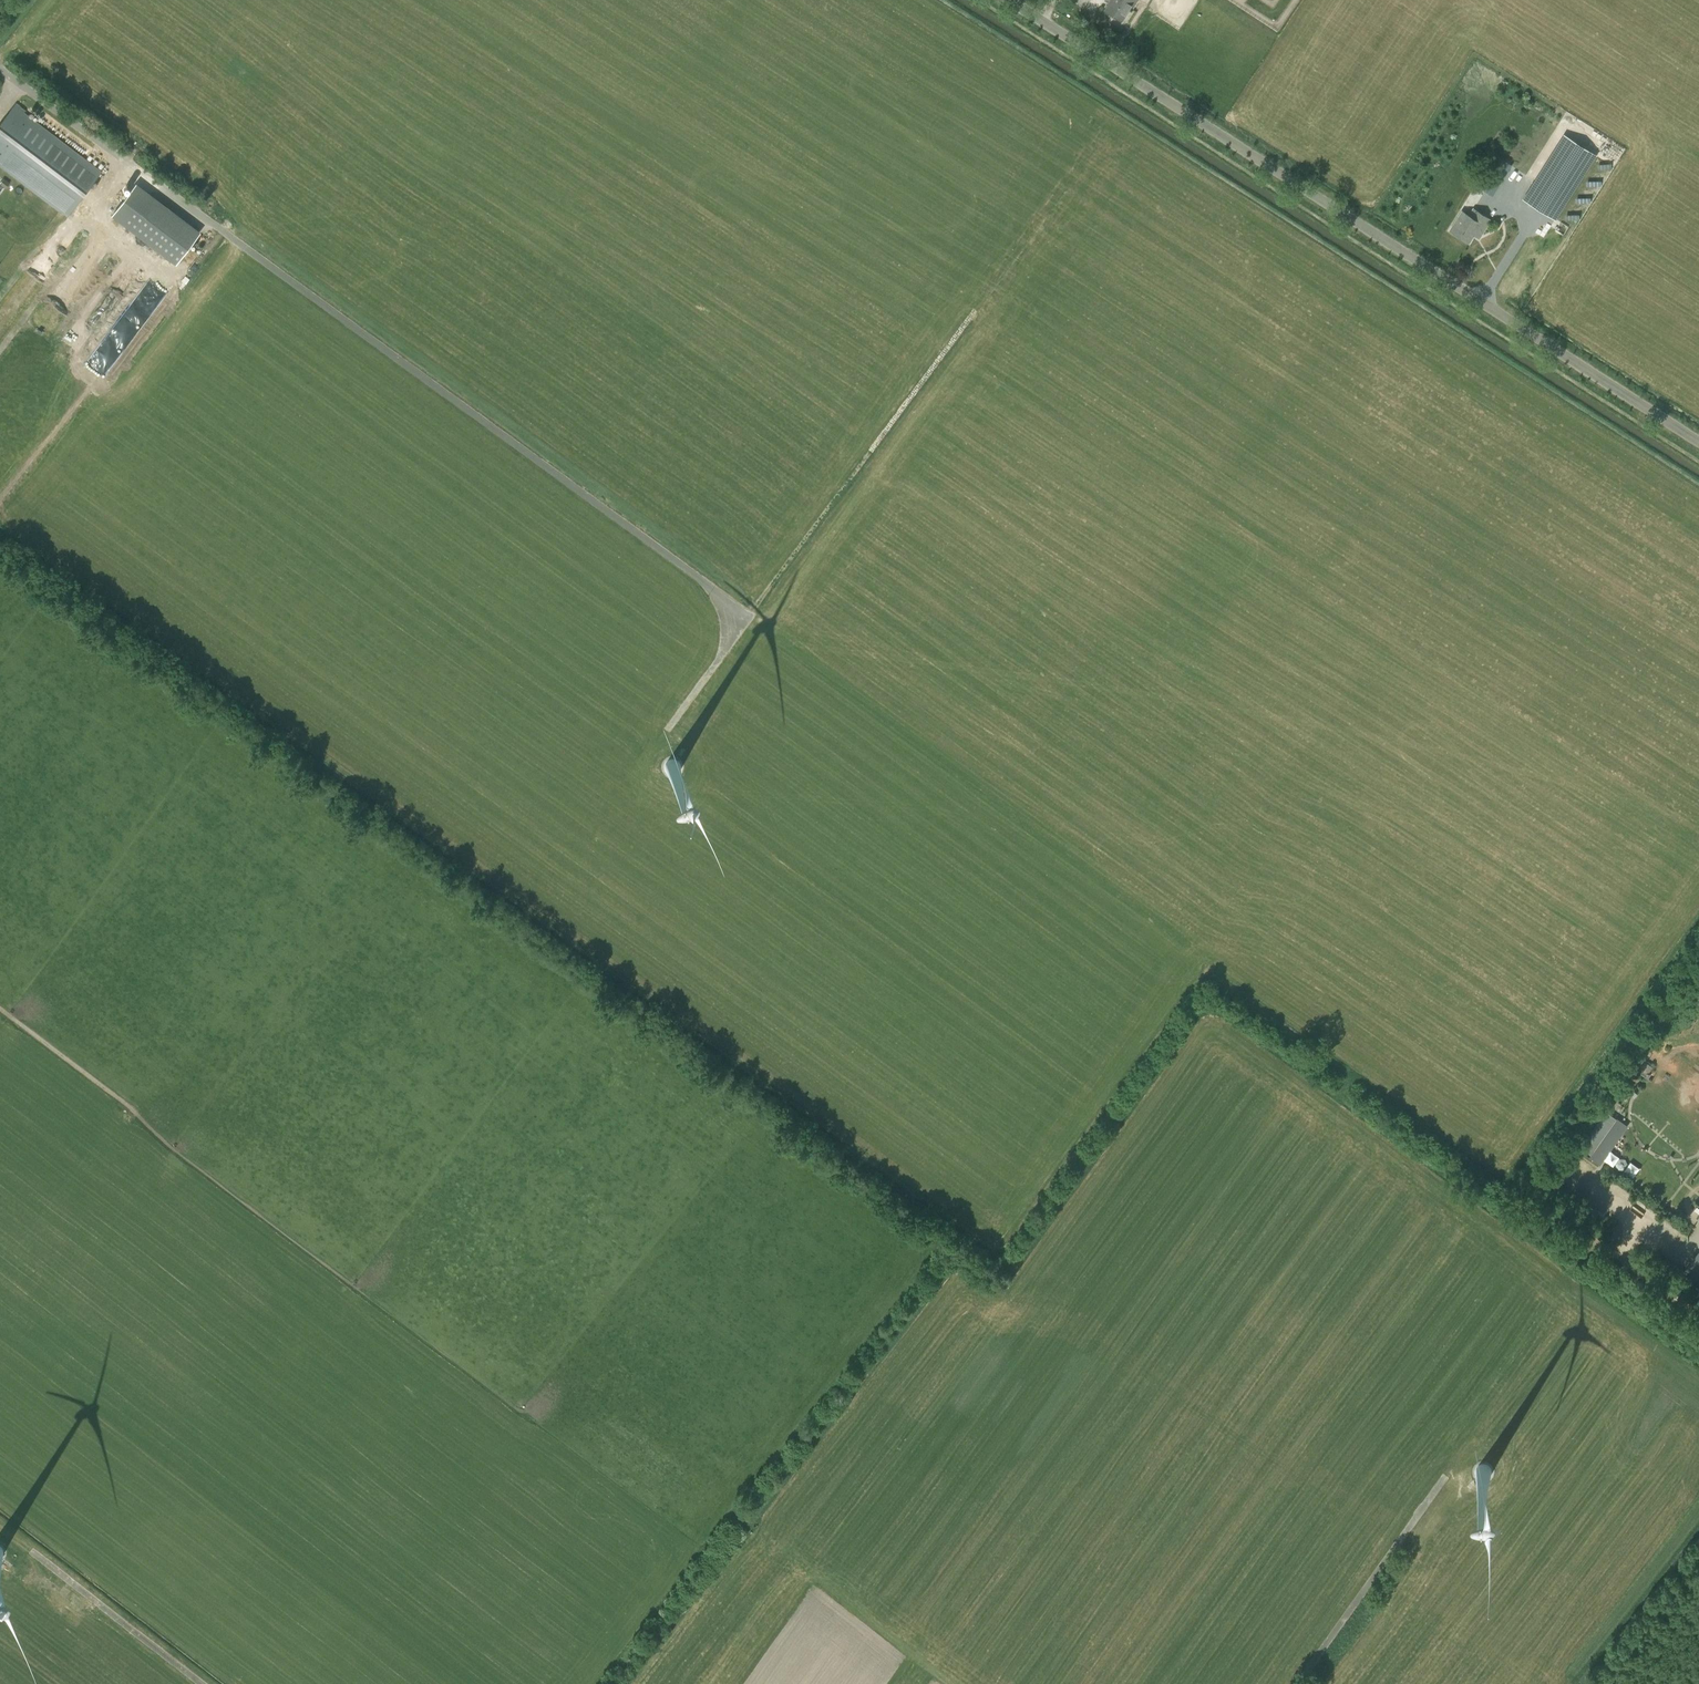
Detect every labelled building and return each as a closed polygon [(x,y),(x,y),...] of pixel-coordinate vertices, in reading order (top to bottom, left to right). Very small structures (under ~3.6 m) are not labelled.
[(1138,0),(1112,0),(1106,10),(1122,21),(1132,6),(1134,7),(1138,0)] [(102,172),(14,105),(0,124),(0,166),(67,217),(102,172)] [(1556,220),(1596,155),(1564,134),(1523,198),(1556,220)] [(200,233),(136,183),(111,216),(176,265),(200,233)] [(1474,208),(1469,215),(1462,211),(1450,230),(1469,242),(1479,226),(1485,230),(1491,220),(1474,208)] [(1616,1118),(1605,1111),(1580,1148),(1590,1155),(1616,1118)] [(1626,1156),(1619,1156),(1615,1162),(1619,1167),(1626,1167),(1629,1161),(1626,1156)] [(1687,1266),(1698,1275),(1698,1251),(1687,1266)]
